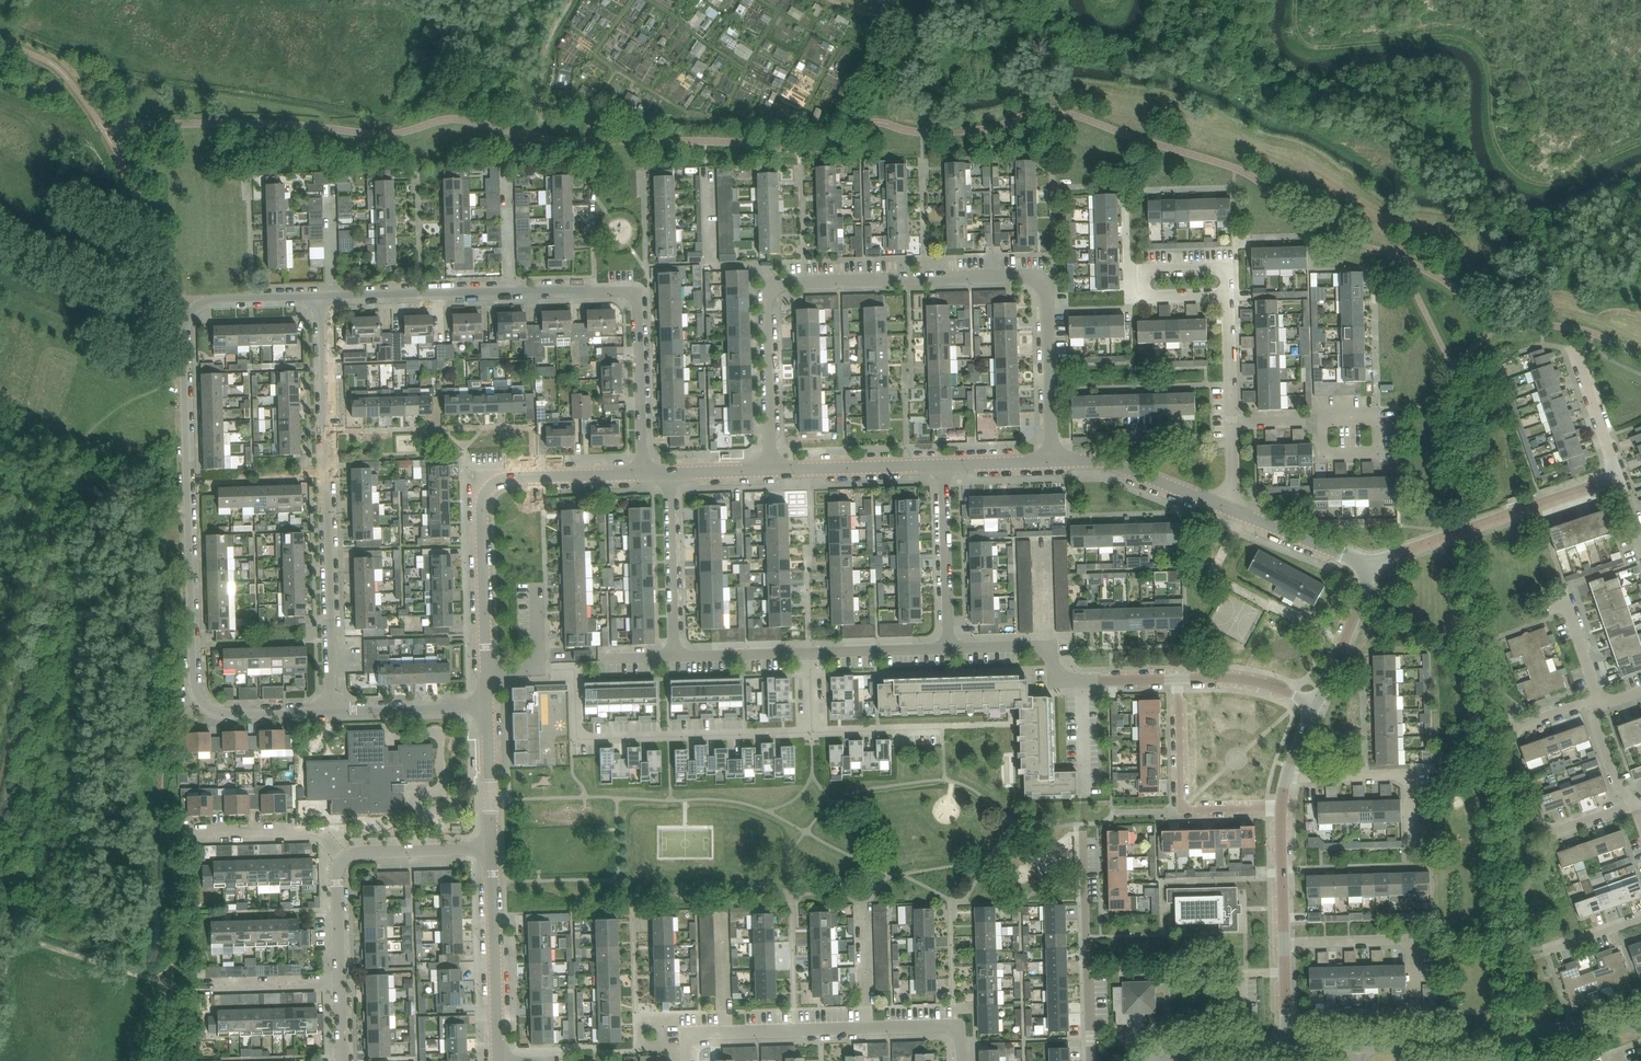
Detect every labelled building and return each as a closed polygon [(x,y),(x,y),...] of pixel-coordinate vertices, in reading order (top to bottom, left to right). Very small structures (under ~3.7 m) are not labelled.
[(711,6),(705,13),(713,20),(718,13),(711,6)] [(799,19),(802,13),(795,10),(792,16),(799,19)] [(631,112),(638,98),(629,93),(621,106),(631,112)] [(900,161),(880,162),(881,180),(890,180),(907,179),(907,166),(900,166),(900,161)] [(1036,162),(1024,162),(1012,163),(1012,168),(1018,168),(1019,176),(1036,175),(1036,162)] [(972,164),(948,165),(948,178),(966,177),(966,170),(972,170),(972,164)] [(732,168),(718,169),(718,182),(732,182),(732,168)] [(836,174),(843,173),(843,168),(819,169),(819,182),(836,181),(836,174)] [(655,177),(653,178),(654,191),(674,190),(673,170),(655,171),(655,177)] [(322,192),(322,184),(329,184),(328,172),(314,172),(315,184),(308,184),(308,192),(309,198),(322,198),(322,192)] [(348,183),(348,172),(330,172),(331,183),(338,183),(338,191),(351,191),(351,182),(348,183)] [(469,193),(469,179),(455,179),(455,172),(445,172),(445,180),(444,180),(444,194),(462,193),(469,193)] [(756,174),(757,187),(757,188),(777,187),(777,174),(756,174)] [(1036,189),(1036,175),(1019,176),(1019,184),(1013,184),(1013,190),(1036,189)] [(571,190),(571,183),(573,183),(572,178),(570,178),(570,176),(546,177),(547,191),(553,191),(571,190)] [(267,199),(285,199),(284,185),(278,185),(277,177),(267,178),(268,185),(267,185),(267,199)] [(528,177),(514,178),(515,186),(529,185),(528,177)] [(966,177),(948,178),(949,191),(973,191),(972,185),(972,177),(966,177)] [(499,186),(499,178),(485,179),(486,193),(500,192),(499,186)] [(907,193),(907,179),(890,180),(890,188),(884,188),(884,194),(907,193)] [(394,196),(393,181),(376,182),(376,190),(368,191),(368,196),(394,196)] [(837,190),(836,181),(819,182),(820,196),(843,195),(843,189),(837,190)] [(778,200),(777,187),(757,188),(757,200),(757,201),(778,200)] [(1037,203),(1036,189),(1013,190),(1013,196),(1019,196),(1020,204),(1037,203)] [(571,204),(571,190),(553,191),(547,191),(546,191),(546,204),(553,204),(571,204)] [(674,203),(674,190),(654,191),(654,204),(674,203)] [(973,197),(973,191),(949,191),(949,205),(967,205),(966,197),(973,197)] [(470,207),(469,193),(462,193),(444,194),(445,207),(470,207)] [(907,193),(884,194),(884,208),(890,208),(908,208),(907,193)] [(1118,194),(1096,195),(1096,209),(1118,208),(1118,194)] [(843,201),(843,195),(820,196),(820,210),(837,210),(837,201),(843,201)] [(394,209),(394,196),(368,196),(368,202),(376,202),(377,210),(394,209)] [(529,197),(515,198),(515,205),(529,205),(529,197)] [(309,212),(323,211),(322,198),(309,198),(309,212)] [(285,213),(285,199),(267,199),(267,213),(285,213)] [(1204,222),(1203,199),(1190,200),(1191,222),(1204,222)] [(1218,221),(1217,199),(1203,199),(1204,222),(1218,221)] [(1232,221),(1231,199),(1217,199),(1218,221),(1232,221)] [(778,213),(778,200),(757,201),(758,214),(778,213)] [(1177,222),(1177,200),(1163,201),(1163,223),(1177,222)] [(1191,222),(1190,200),(1177,200),(1177,222),(1191,222)] [(1163,223),(1163,201),(1149,201),(1149,223),(1163,223)] [(352,211),(352,203),(338,203),(338,211),(352,211)] [(675,216),(674,203),(654,204),(654,217),(675,216)] [(1037,217),(1037,203),(1020,204),(1020,212),(1014,212),(1014,218),(1037,217)] [(572,218),(571,204),(553,204),(554,218),(572,218)] [(529,219),(529,205),(515,205),(516,219),(529,219)] [(967,213),(967,205),(949,205),(949,220),(973,219),(973,213),(967,213)] [(500,220),(500,206),(486,206),(486,214),(491,214),(491,220),(500,220)] [(470,221),(470,207),(445,207),(445,221),(470,221)] [(908,221),(908,208),(890,208),(891,216),(884,216),(885,222),(908,221)] [(1118,217),(1118,208),(1096,209),(1096,222),(1123,222),(1122,217),(1118,217)] [(395,223),(394,209),(377,210),(371,210),(371,224),(395,223)] [(837,217),(837,210),(820,210),(820,224),(844,223),(844,217),(837,217)] [(323,219),(323,211),(309,212),(309,220),(323,219)] [(353,219),(352,211),(338,211),(339,219),(353,219)] [(285,213),(267,213),(268,227),(290,226),(290,213),(285,213)] [(779,226),(778,213),(758,214),(758,227),(779,226)] [(675,230),(675,229),(675,216),(654,217),(655,230),(675,230)] [(1038,231),(1037,217),(1014,218),(1014,224),(1020,224),(1020,232),(1038,231)] [(572,231),(572,218),(554,218),(554,232),(572,231)] [(530,232),(530,225),(529,219),(516,219),(516,233),(530,232)] [(973,225),(973,219),(949,220),(950,233),(967,233),(967,225),(973,225)] [(471,234),(470,221),(445,221),(446,235),(471,234)] [(909,235),(908,221),(885,222),(885,227),(891,227),(891,236),(909,235)] [(1119,227),(1123,227),(1123,222),(1096,222),(1097,236),(1119,235),(1119,227)] [(395,237),(395,223),(371,224),(368,224),(369,231),(377,230),(378,237),(395,237)] [(838,237),(838,229),(844,229),(844,223),(820,224),(821,238),(838,237)] [(1077,223),(1067,223),(1067,228),(1068,237),(1073,236),(1077,236),(1077,223)] [(310,240),(324,239),(323,225),(314,225),(310,226),(310,240)] [(294,232),(294,226),(290,226),(268,227),(268,241),(286,240),(286,233),(294,232)] [(779,240),(779,226),(758,227),(759,240),(779,240)] [(681,229),(675,229),(675,230),(655,230),(655,243),(675,243),(682,243),(681,229)] [(572,245),(572,231),(554,232),(554,246),(572,245)] [(1038,245),(1038,231),(1020,232),(1020,239),(1014,240),(1014,252),(1031,252),(1031,246),(1038,245)] [(501,233),(487,234),(487,242),(501,242),(501,233)] [(974,247),(974,241),(968,241),(967,233),(950,233),(950,248),(974,247)] [(471,248),(471,234),(446,235),(446,248),(468,248),(471,248)] [(909,249),(909,235),(891,236),(885,236),(885,250),(909,249)] [(1119,244),(1119,235),(1097,236),(1097,249),(1123,248),(1123,244),(1119,244)] [(863,258),(863,247),(862,236),(856,237),(851,237),(851,250),(856,250),(857,258),(863,258)] [(396,251),(395,237),(378,237),(378,245),(367,245),(368,252),(378,251),(396,251)] [(845,251),(844,245),(838,245),(838,237),(821,238),(821,252),(845,251)] [(353,238),(339,239),(339,246),(353,246),(353,238)] [(1232,247),(1232,242),(1224,242),(1224,238),(1218,238),(1218,247),(1232,247)] [(324,247),(324,239),(310,240),(310,247),(311,253),(324,253),(324,247)] [(286,254),(286,240),(268,241),(269,255),(286,254)] [(779,253),(779,240),(759,240),(759,254),(779,253)] [(675,243),(655,243),(656,257),(659,257),(659,263),(663,263),(671,263),(676,262),(676,256),(675,243)] [(573,260),(572,245),(554,246),(548,246),(548,267),(565,266),(565,260),(573,260)] [(531,261),(531,253),(530,246),(517,247),(517,253),(517,261),(531,261)] [(1308,269),(1307,247),(1294,248),(1294,270),(1308,269)] [(446,248),(447,263),(452,263),(452,264),(454,264),(455,271),(474,270),(473,248),(468,248),(446,248)] [(1120,263),(1119,254),(1123,254),(1123,248),(1097,249),(1089,250),(1089,264),(1098,263),(1120,263)] [(1267,270),(1266,248),(1252,249),(1253,271),(1267,270)] [(1280,270),(1280,248),(1266,248),(1267,270),(1280,270)] [(1294,270),(1294,248),(1280,248),(1280,270),(1294,270)] [(1077,250),(1068,250),(1068,255),(1068,264),(1073,264),(1078,264),(1077,250)] [(396,265),(396,251),(378,251),(379,265),(385,265),(385,272),(396,272),(396,265)] [(703,262),(702,252),(688,253),(688,262),(703,262)] [(324,253),(311,253),(311,267),(324,267),(324,253)] [(287,268),(286,254),(269,255),(269,269),(287,268)] [(502,254),(488,254),(488,262),(502,262),(502,254)] [(354,266),(354,258),(340,259),(340,266),(354,266)] [(1120,271),(1120,263),(1098,263),(1098,276),(1098,277),(1124,276),(1124,271),(1120,271)] [(702,287),(701,266),(692,267),(693,287),(702,287)] [(748,285),(748,271),(725,271),(726,286),(748,285)] [(1364,286),(1363,272),(1341,273),(1341,287),(1364,286)] [(681,287),(680,273),(658,273),(658,282),(655,282),(655,287),(681,287)] [(1120,290),(1120,281),(1124,281),(1124,276),(1098,277),(1091,277),(1091,291),(1120,290)] [(748,299),(748,285),(726,286),(726,299),(748,299)] [(1364,300),(1364,286),(1341,287),(1341,300),(1364,300)] [(681,300),(681,287),(655,287),(655,292),(659,292),(659,301),(681,300)] [(1326,287),(1317,287),(1317,301),(1327,301),(1326,287)] [(1267,298),(1267,293),(1267,288),(1253,288),(1254,298),(1267,298)] [(749,312),(748,299),(726,299),(727,313),(749,312)] [(682,314),(681,300),(659,301),(659,309),(656,309),(656,314),(682,314)] [(1279,314),(1279,300),(1256,301),(1256,310),(1253,310),(1253,315),(1279,314)] [(1364,313),(1364,300),(1341,300),(1342,314),(1364,313)] [(1017,303),(1008,303),(1001,304),(995,304),(995,318),(1018,317),(1017,303)] [(950,319),(949,305),(944,305),(937,306),(927,306),(928,320),(950,319)] [(886,307),(876,307),(869,307),(863,307),(863,308),(864,322),(886,321),(886,307)] [(819,323),(818,309),(812,309),(806,309),(796,309),(797,324),(819,323)] [(614,310),(601,311),(602,337),(617,337),(616,326),(615,326),(614,310)] [(602,337),(601,311),(587,311),(588,327),(586,327),(586,338),(594,337),(602,337)] [(557,331),(556,312),(543,312),(543,329),(541,329),(542,339),(557,338),(557,331)] [(570,312),(556,312),(557,338),(572,338),(572,328),(570,328),(570,312)] [(749,326),(749,312),(727,313),(727,326),(749,326)] [(1112,338),(1111,312),(1106,312),(1106,316),(1098,316),(1099,338),(1112,338)] [(1126,337),(1125,315),(1116,315),(1116,312),(1111,312),(1112,338),(1126,337)] [(512,333),(511,313),(498,314),(499,330),(497,330),(497,340),(505,340),(505,333),(512,333)] [(525,313),(511,313),(512,333),(519,332),(519,340),(527,340),(527,329),(526,329),(525,313)] [(1085,338),(1084,313),(1079,313),(1079,317),(1070,317),(1071,339),(1085,338)] [(1099,338),(1098,316),(1089,316),(1089,313),(1084,313),(1085,338),(1099,338)] [(1365,327),(1364,313),(1342,314),(1342,327),(1365,327)] [(682,327),(682,314),(656,314),(656,319),(659,319),(659,328),(682,327)] [(1279,328),(1279,314),(1253,315),(1253,320),(1257,320),(1257,329),(1279,328)] [(468,334),(467,315),(454,315),(454,331),(453,331),(453,342),(461,341),(460,334),(468,334)] [(481,331),(480,315),(467,315),(468,334),(475,334),(475,341),(483,341),(482,331),(481,331)] [(404,332),(392,333),(393,361),(402,361),(401,347),(405,347),(405,344),(412,343),(412,338),(411,335),(419,335),(418,316),(405,317),(405,332),(404,332)] [(431,316),(418,316),(419,335),(426,335),(426,338),(426,343),(434,343),(434,331),(432,332),(431,316)] [(1194,342),(1193,316),(1188,316),(1188,320),(1180,320),(1180,342),(1194,342)] [(1198,316),(1193,316),(1194,342),(1208,342),(1207,319),(1198,319),(1198,316)] [(380,329),(380,317),(366,318),(366,337),(366,343),(374,343),(379,343),(379,361),(393,361),(393,346),(392,333),(382,333),(382,329),(380,329)] [(1018,331),(1018,317),(995,318),(996,331),(1018,331)] [(1166,343),(1166,317),(1161,317),(1161,320),(1152,321),(1153,343),(1166,343)] [(1180,342),(1180,320),(1171,320),(1171,317),(1166,317),(1166,343),(1180,342)] [(366,337),(366,318),(353,318),(353,334),(347,334),(347,344),(366,343),(366,337)] [(956,319),(950,319),(928,320),(928,328),(924,328),(925,333),(950,333),(950,332),(957,332),(956,319)] [(886,334),(886,321),(864,322),(864,335),(886,334)] [(1153,343),(1152,321),(1139,321),(1139,343),(1153,343)] [(297,323),(285,324),(286,345),(298,344),(297,323)] [(819,336),(819,323),(797,324),(797,332),(793,332),(793,337),(819,336)] [(262,345),(261,324),(250,325),(250,346),(262,345)] [(274,345),(273,324),(261,324),(262,345),(274,345)] [(286,345),(285,324),(273,324),(274,345),(286,345)] [(226,346),(226,325),(214,326),(215,354),(227,354),(226,346)] [(238,346),(238,325),(226,325),(226,346),(238,346)] [(250,346),(250,325),(238,325),(238,346),(250,346)] [(750,339),(749,326),(727,326),(727,340),(750,339)] [(683,341),(682,327),(659,328),(660,337),(656,337),(656,342),(683,341)] [(1310,327),(1299,327),(1300,341),(1310,341),(1310,327)] [(1365,340),(1365,327),(1342,327),(1343,341),(1365,340)] [(1280,342),(1279,328),(1257,329),(1257,338),(1253,338),(1254,343),(1280,342)] [(1313,329),(1313,333),(1318,333),(1318,342),(1322,341),(1328,341),(1327,334),(1323,334),(1322,329),(1313,329)] [(1018,344),(1018,331),(996,331),(996,345),(1018,344)] [(951,346),(950,333),(925,333),(925,338),(928,338),(928,347),(951,346)] [(887,348),(886,334),(864,335),(865,349),(887,348)] [(820,350),(819,336),(793,337),(793,342),(797,342),(797,351),(820,350)] [(750,353),(750,339),(727,340),(728,353),(750,353)] [(580,355),(579,340),(570,341),(571,356),(573,356),(580,355)] [(588,340),(579,340),(580,355),(589,355),(588,340)] [(1365,353),(1365,340),(1343,341),(1343,354),(1365,353)] [(683,355),(683,341),(656,342),(657,347),(660,346),(661,355),(683,355)] [(1311,354),(1310,341),(1300,341),(1300,355),(1301,355),(1311,354)] [(1322,341),(1318,342),(1313,342),(1314,351),(1322,351),(1322,341)] [(535,357),(535,342),(526,342),(526,357),(535,357)] [(544,342),(542,342),(535,342),(535,357),(544,357),(544,342)] [(1285,355),(1285,342),(1280,342),(1254,343),(1254,348),(1257,347),(1258,356),(1280,355),(1285,355)] [(490,358),(490,343),(481,344),(481,359),(490,358)] [(499,343),(490,343),(490,358),(499,358),(499,343)] [(454,344),(446,345),(446,359),(455,359),(454,344)] [(1019,358),(1018,344),(996,345),(997,358),(1019,358)] [(437,360),(446,359),(446,345),(437,345),(437,360)] [(951,360),(951,346),(928,347),(929,356),(926,356),(926,361),(951,360)] [(602,347),(602,348),(602,355),(617,354),(617,347),(602,347)] [(887,362),(887,348),(865,349),(865,362),(887,362)] [(1546,355),(1544,349),(1531,353),(1536,369),(1552,364),(1550,357),(1555,356),(1554,352),(1546,355)] [(820,364),(820,350),(797,351),(798,360),(794,360),(794,364),(820,364)] [(367,353),(352,354),(345,354),(345,363),(367,362),(367,353)] [(750,367),(750,353),(728,353),(728,367),(750,367)] [(1366,367),(1365,353),(1343,354),(1343,355),(1338,355),(1339,368),(1343,368),(1366,367)] [(618,363),(617,354),(602,355),(599,355),(599,361),(602,361),(603,379),(622,379),(621,363),(618,363)] [(1311,354),(1301,355),(1301,367),(1306,367),(1311,367),(1311,359),(1311,354)] [(589,362),(589,355),(580,355),(580,364),(588,364),(588,362),(589,362)] [(683,368),(683,355),(661,355),(661,364),(658,364),(658,369),(683,368)] [(1281,369),(1280,355),(1258,356),(1258,365),(1255,365),(1255,370),(1281,369)] [(1019,371),(1019,358),(997,358),(997,372),(1019,371)] [(248,359),(239,359),(239,365),(239,370),(248,370),(248,359)] [(437,360),(429,360),(429,368),(438,368),(438,364),(437,360)] [(952,374),(951,360),(926,361),(926,366),(929,366),(929,374),(952,374)] [(888,375),(887,362),(865,362),(865,376),(888,375)] [(215,371),(215,365),(215,363),(201,363),(201,371),(215,371)] [(844,363),(843,363),(843,368),(843,377),(848,376),(851,376),(850,363),(844,363)] [(554,364),(542,365),(542,375),(554,374),(554,364)] [(821,377),(820,364),(794,364),(795,369),(798,369),(798,378),(821,377)] [(1555,371),(1552,364),(1536,369),(1533,371),(1536,381),(1561,372),(1559,369),(1555,371)] [(751,379),(750,367),(728,367),(729,380),(751,379)] [(1366,382),(1366,367),(1343,368),(1344,382),(1347,382),(1354,382),(1361,382),(1366,382)] [(684,381),(683,368),(658,369),(658,374),(661,374),(661,382),(684,381)] [(1281,382),(1281,369),(1255,370),(1255,375),(1258,375),(1259,383),(1281,382)] [(1319,369),(1314,369),(1315,383),(1321,383),(1323,383),(1323,369),(1319,369)] [(299,384),(298,371),(272,372),(272,384),(278,384),(299,384)] [(1020,385),(1019,371),(997,372),(998,386),(1020,385)] [(1562,376),(1561,372),(1536,381),(1540,391),(1559,384),(1557,378),(1562,376)] [(229,385),(228,373),(201,374),(202,386),(222,386),(222,385),(229,385)] [(952,387),(952,374),(929,374),(930,383),(926,383),(927,388),(952,387)] [(888,389),(888,375),(865,376),(866,389),(888,389)] [(821,391),(821,377),(798,378),(799,387),(795,387),(795,392),(821,391)] [(619,403),(619,394),(622,394),(622,379),(603,379),(603,397),(601,397),(601,404),(603,404),(619,403)] [(751,393),(751,379),(729,380),(729,394),(751,393)] [(684,395),(684,381),(661,382),(662,391),(658,391),(659,396),(684,395)] [(1281,396),(1281,382),(1259,383),(1259,392),(1255,392),(1256,396),(1281,396)] [(299,384),(278,384),(279,396),(299,395),(299,384)] [(1562,390),(1559,384),(1540,391),(1543,401),(1568,392),(1566,389),(1562,390)] [(1020,399),(1020,385),(998,386),(998,399),(1020,399)] [(222,398),(222,386),(202,386),(202,398),(222,398)] [(495,395),(494,387),(486,388),(481,388),(481,396),(484,395),(485,413),(498,412),(497,395),(495,395)] [(508,395),(507,387),(494,387),(495,395),(497,395),(498,412),(511,412),(510,395),(508,395)] [(533,393),(524,393),(512,394),(512,387),(507,387),(508,395),(510,395),(511,412),(525,412),(525,408),(534,407),(533,393)] [(953,400),(952,387),(927,388),(927,393),(930,393),(930,401),(953,400)] [(485,413),(484,395),(481,396),(481,388),(468,388),(468,396),(471,396),(472,413),(485,413)] [(432,414),(432,397),(434,397),(434,389),(421,390),(421,397),(418,398),(418,415),(432,414)] [(459,414),(458,396),(455,396),(455,389),(446,389),(442,389),(442,397),(445,396),(445,414),(459,414)] [(472,413),(471,396),(468,396),(460,396),(460,389),(459,389),(455,389),(455,396),(458,396),(459,414),(472,413)] [(889,402),(888,389),(866,389),(866,403),(889,402)] [(366,416),(366,399),(368,399),(368,390),(352,391),(353,417),(366,416)] [(392,398),(395,398),(395,390),(390,391),(390,398),(382,399),(379,399),(379,416),(392,416),(392,398)] [(405,398),(408,398),(408,390),(403,390),(403,398),(395,398),(392,398),(392,416),(405,415),(405,398)] [(418,415),(418,398),(421,397),(421,390),(416,390),(408,390),(408,398),(405,398),(405,415),(418,415)] [(1168,416),(1168,390),(1163,391),(1163,394),(1154,394),(1155,416),(1168,416)] [(1182,415),(1181,393),(1173,394),(1173,390),(1168,390),(1168,416),(1182,415)] [(379,399),(382,399),(381,391),(377,391),(377,399),(368,399),(366,399),(366,416),(379,416),(379,399)] [(821,404),(821,391),(795,392),(795,397),(799,396),(799,405),(821,404)] [(1141,417),(1140,391),(1135,391),(1135,395),(1127,395),(1128,417),(1141,417)] [(1155,416),(1154,394),(1146,395),(1145,391),(1140,391),(1141,417),(1155,416)] [(1114,418),(1113,392),(1108,392),(1108,396),(1100,396),(1101,418),(1114,418)] [(1128,417),(1127,395),(1118,395),(1118,392),(1113,392),(1114,418),(1128,417)] [(1569,396),(1568,392),(1543,401),(1547,411),(1567,404),(1564,398),(1569,396)] [(752,406),(751,393),(729,394),(730,407),(752,406)] [(1087,419),(1086,393),(1081,393),(1081,396),(1072,397),(1073,419),(1087,419)] [(1101,418),(1100,396),(1091,396),(1091,393),(1086,393),(1087,419),(1101,418)] [(1195,393),(1181,393),(1182,415),(1196,415),(1195,393)] [(582,418),(581,396),(581,394),(572,394),(573,405),(573,418),(582,418)] [(299,407),(299,395),(279,396),(279,408),(299,407)] [(590,418),(590,404),(590,395),(581,396),(582,418),(589,418),(590,418)] [(685,409),(684,395),(659,396),(659,401),(662,401),(662,409),(685,409)] [(1282,410),(1281,396),(1256,396),(1256,402),(1259,402),(1260,411),(1282,410)] [(223,409),(222,398),(202,398),(202,410),(223,409)] [(1021,412),(1020,399),(998,399),(998,413),(1021,412)] [(953,414),(953,400),(930,401),(930,410),(927,410),(927,415),(953,414)] [(889,416),(889,402),(866,403),(867,417),(889,416)] [(822,418),(821,404),(799,405),(800,413),(796,414),(796,419),(822,418)] [(1569,410),(1567,404),(1547,411),(1550,421),(1574,412),(1573,409),(1569,410)] [(545,406),(537,406),(537,423),(545,423),(545,431),(546,431),(547,446),(560,446),(559,421),(559,419),(553,419),(553,413),(546,414),(545,406)] [(752,420),(752,406),(730,407),(730,421),(752,420)] [(299,407),(279,408),(273,408),(273,420),(300,419),(299,407)] [(223,421),(223,409),(202,410),(203,422),(223,421)] [(685,422),(685,409),(662,409),(663,418),(659,418),(659,423),(685,422)] [(1021,426),(1021,412),(998,413),(999,427),(1021,426)] [(1576,416),(1574,412),(1550,421),(1553,431),(1573,424),(1571,417),(1576,416)] [(953,428),(953,414),(927,415),(928,420),(931,420),(931,429),(937,429),(946,429),(953,428)] [(890,430),(889,416),(867,417),(867,431),(890,430)] [(822,432),(822,418),(796,419),(796,424),(800,424),(800,433),(822,432)] [(300,431),(300,419),(273,420),(273,432),(280,432),(300,431)] [(620,419),(612,420),(612,426),(604,426),(605,444),(618,444),(618,429),(620,429),(620,419)] [(605,444),(604,426),(597,426),(597,420),(589,420),(590,429),(591,429),(592,445),(605,444)] [(752,434),(752,420),(730,421),(731,435),(752,434)] [(224,433),(223,421),(203,422),(203,434),(224,433)] [(575,430),(575,421),(559,421),(560,446),(574,445),(573,430),(575,430)] [(686,436),(685,422),(659,423),(660,428),(663,428),(663,437),(670,437),(670,447),(685,446),(684,436),(686,436)] [(1557,441),(1581,432),(1580,429),(1576,430),(1573,424),(1553,431),(1555,436),(1548,438),(1550,443),(1557,441)] [(1636,429),(1638,435),(1631,437),(1632,441),(1636,440),(1639,446),(1640,445),(1640,427),(1636,429)] [(946,436),(946,429),(937,429),(937,437),(946,436)] [(1128,429),(1115,429),(1115,436),(1115,442),(1129,441),(1128,436),(1128,429)] [(301,443),(300,431),(280,432),(280,443),(301,443)] [(1583,436),(1581,432),(1557,441),(1560,451),(1580,444),(1578,437),(1583,436)] [(224,445),(224,433),(203,434),(203,446),(224,445)] [(1300,467),(1299,441),(1294,441),(1294,445),(1286,445),(1286,467),(1300,467)] [(1314,467),(1313,445),(1304,445),(1304,441),(1299,441),(1300,467),(1314,467)] [(1273,468),(1272,442),(1267,442),(1267,446),(1258,446),(1259,468),(1264,468),(1264,473),(1273,473),(1273,468)] [(1286,467),(1286,445),(1277,445),(1277,442),(1272,442),(1273,468),(1286,467)] [(301,455),(301,443),(280,443),(281,456),(301,455)] [(1582,450),(1580,444),(1560,451),(1564,461),(1568,460),(1567,459),(1588,452),(1587,448),(1582,450)] [(224,457),(224,449),(224,445),(203,446),(204,458),(224,457)] [(1589,455),(1588,452),(1567,459),(1568,460),(1573,476),(1586,471),(1584,465),(1587,464),(1585,457),(1589,455)] [(231,457),(224,457),(204,458),(204,470),(231,469),(231,457)] [(451,467),(449,467),(449,466),(446,466),(445,459),(421,460),(421,479),(449,479),(449,475),(451,475),(451,467)] [(1539,469),(1536,461),(1531,462),(1534,471),(1539,469)] [(378,475),(371,475),(371,469),(380,468),(380,462),(355,463),(356,469),(352,469),(353,481),(378,481),(378,475)] [(1543,480),(1539,469),(1534,471),(1537,481),(1543,480)] [(1370,500),(1369,474),(1364,474),(1364,478),(1356,478),(1357,501),(1370,500)] [(1383,500),(1383,478),(1374,478),(1374,474),(1369,474),(1370,500),(1383,500)] [(1343,501),(1342,475),(1337,475),(1337,479),(1328,479),(1329,502),(1343,501)] [(1357,501),(1356,478),(1347,478),(1347,475),(1342,475),(1343,501),(1357,501)] [(1397,499),(1397,477),(1383,478),(1383,500),(1397,499)] [(450,490),(449,479),(421,479),(421,485),(430,485),(430,491),(450,490)] [(1329,502),(1328,479),(1315,480),(1315,502),(1329,502)] [(372,493),(372,486),(378,485),(378,481),(353,481),(353,493),(372,493)] [(279,513),(278,486),(266,487),(267,513),(279,513)] [(290,506),(290,486),(278,486),(279,513),(291,513),(290,506)] [(302,486),(290,486),(290,506),(291,513),(301,512),(303,512),(303,506),(302,486)] [(243,508),(242,487),(231,488),(231,508),(243,508)] [(255,507),(254,487),(242,487),(243,508),(254,507),(255,507)] [(267,513),(266,487),(254,487),(255,507),(254,507),(254,513),(267,513)] [(231,508),(231,488),(218,488),(219,508),(231,508)] [(450,502),(450,490),(430,491),(430,496),(422,496),(422,503),(450,502)] [(1053,517),(1052,491),(1047,491),(1048,495),(1039,495),(1040,517),(1053,517)] [(1067,516),(1066,494),(1057,494),(1057,491),(1052,491),(1053,517),(1067,516)] [(1026,518),(1025,492),(1020,492),(1020,496),(1012,496),(1013,518),(1026,518)] [(1040,517),(1039,495),(1030,495),(1030,492),(1025,492),(1026,518),(1040,517)] [(372,505),(372,493),(353,493),(353,505),(372,505)] [(999,519),(998,493),(993,493),(993,497),(985,497),(986,519),(999,519)] [(1013,518),(1012,496),(1003,496),(1003,493),(998,493),(999,519),(1013,518)] [(986,519),(985,497),(971,497),(972,505),(972,519),(986,519)] [(898,500),(898,514),(919,514),(919,500),(898,500)] [(736,519),(741,519),(741,501),(732,502),(733,519),(736,519)] [(450,514),(450,502),(422,503),(422,508),(431,508),(431,515),(450,514)] [(830,503),(830,517),(852,516),(852,502),(830,503)] [(372,505),(353,505),(354,517),(373,516),(372,509),(379,509),(379,504),(372,505)] [(787,504),(765,505),(757,505),(758,519),(766,519),(788,518),(787,504)] [(605,523),(604,514),(604,505),(596,505),(597,523),(599,523),(605,523)] [(972,519),(972,505),(964,505),(964,519),(972,519)] [(698,506),(698,520),(721,520),(720,506),(698,506)] [(651,522),(651,508),(629,509),(629,523),(651,522)] [(558,520),(558,525),(584,524),(583,510),(561,511),(561,520),(558,520)] [(1614,532),(1606,510),(1597,513),(1604,536),(1614,532)] [(1604,536),(1597,513),(1587,516),(1595,539),(1604,536)] [(451,525),(450,514),(431,515),(431,526),(451,525)] [(920,528),(919,514),(898,514),(898,528),(920,528)] [(373,528),(373,516),(354,517),(354,529),(373,528)] [(852,529),(852,520),(852,516),(830,517),(830,525),(827,525),(827,530),(852,529)] [(1595,539),(1587,516),(1578,519),(1585,542),(1595,539)] [(788,531),(788,518),(766,519),(766,532),(788,531)] [(1585,542),(1578,519),(1568,523),(1576,545),(1585,542)] [(721,533),(721,524),(721,520),(698,520),(698,529),(695,529),(695,534),(721,533)] [(1168,546),(1168,520),(1163,520),(1163,524),(1154,524),(1154,546),(1168,546)] [(1173,520),(1168,520),(1168,546),(1182,545),(1182,523),(1173,523),(1173,520)] [(1114,547),(1113,521),(1108,522),(1108,525),(1100,526),(1100,548),(1114,547)] [(1127,547),(1127,525),(1118,525),(1118,521),(1113,521),(1114,547),(1127,547)] [(1141,546),(1140,521),(1135,521),(1135,524),(1127,525),(1127,547),(1141,546)] [(1154,546),(1154,524),(1145,524),(1145,521),(1140,521),(1141,546),(1154,546)] [(652,536),(651,522),(629,523),(629,536),(652,536)] [(1087,548),(1086,522),(1081,522),(1081,526),(1072,526),(1073,548),(1087,548)] [(1100,548),(1100,526),(1091,526),(1091,522),(1086,522),(1087,548),(1100,548)] [(1576,545),(1568,523),(1559,526),(1567,548),(1576,545)] [(584,538),(584,529),(584,524),(558,525),(558,529),(561,529),(562,538),(584,538)] [(431,526),(422,526),(422,538),(422,545),(435,545),(448,544),(448,538),(451,538),(451,525),(431,526)] [(1064,526),(1054,526),(1054,530),(1054,535),(1065,535),(1064,526)] [(1567,548),(1559,526),(1549,529),(1557,552),(1567,548)] [(373,540),(373,528),(354,529),(354,532),(352,532),(352,541),(357,540),(357,547),(382,546),(382,540),(373,540)] [(920,541),(920,528),(898,528),(899,542),(920,541)] [(853,543),(852,529),(827,530),(827,535),(830,535),(831,544),(853,543)] [(788,545),(788,531),(766,532),(767,546),(788,545)] [(304,545),(304,533),(283,534),(284,546),(304,545)] [(721,547),(721,533),(695,534),(695,539),(699,539),(699,547),(721,547)] [(234,547),(233,535),(207,536),(207,548),(227,547),(234,547)] [(652,549),(652,536),(629,536),(630,550),(652,549)] [(585,551),(584,538),(562,538),(562,547),(558,547),(558,552),(585,551)] [(921,555),(920,541),(899,542),(899,555),(921,555)] [(883,542),(877,542),(877,554),(888,554),(888,542),(883,542)] [(993,542),(982,542),(971,543),(972,552),(968,552),(968,556),(993,556),(993,542)] [(853,556),(853,543),(831,544),(831,552),(827,552),(828,557),(853,556)] [(304,557),(304,545),(284,546),(284,558),(304,557)] [(789,559),(788,545),(767,546),(767,559),(789,559)] [(228,559),(227,547),(207,548),(207,560),(228,559)] [(722,560),(721,547),(699,547),(699,556),(696,556),(696,561),(722,560)] [(425,556),(425,568),(452,567),(451,555),(448,555),(448,549),(423,549),(423,556),(425,556)] [(652,563),(652,549),(630,550),(630,564),(652,563)] [(357,558),(355,558),(355,570),(374,570),(382,570),(383,570),(383,551),(357,551),(357,558)] [(585,565),(585,551),(558,552),(559,557),(562,556),(562,565),(585,565)] [(1260,551),(1249,571),(1278,586),(1275,592),(1295,603),(1293,602),(1296,596),(1315,606),(1326,586),(1260,551)] [(1119,553),(1114,553),(1114,563),(1114,569),(1124,568),(1124,564),(1124,559),(1119,559),(1119,553)] [(921,568),(921,555),(899,555),(900,569),(921,568)] [(854,570),(853,556),(828,557),(828,562),(831,562),(832,571),(854,570)] [(994,569),(993,556),(968,556),(968,562),(972,562),(972,570),(994,569)] [(305,569),(304,557),(284,558),(284,569),(305,569)] [(228,571),(228,559),(207,560),(208,572),(228,571)] [(789,572),(789,559),(767,559),(768,573),(789,572)] [(722,574),(722,560),(696,561),(696,566),(699,566),(700,575),(722,574)] [(653,576),(652,563),(630,564),(631,577),(653,576)] [(1087,574),(1087,569),(1087,564),(1077,564),(1078,574),(1087,574)] [(586,578),(585,565),(562,565),(563,573),(559,574),(559,579),(586,578)] [(425,573),(433,573),(433,580),(454,579),(454,571),(452,571),(452,567),(425,568),(425,573)] [(921,582),(921,568),(900,569),(900,582),(921,582)] [(305,580),(305,569),(284,569),(285,581),(305,580)] [(994,583),(994,569),(972,570),(972,579),(969,579),(969,583),(994,583)] [(375,582),(374,570),(355,570),(356,582),(375,582)] [(854,584),(854,570),(832,571),(832,579),(828,579),(828,584),(854,584)] [(228,583),(228,571),(208,572),(208,583),(228,583)] [(790,586),(789,572),(768,573),(768,586),(790,586)] [(723,588),(722,574),(700,575),(700,583),(696,583),(696,588),(723,588)] [(1622,588),(1618,578),(1617,578),(1616,574),(1590,583),(1594,592),(1607,588),(1609,592),(1622,588)] [(653,590),(653,576),(631,577),(631,590),(653,590)] [(586,592),(586,578),(559,579),(559,584),(563,584),(563,592),(586,592)] [(453,591),(452,587),(454,587),(454,580),(454,579),(433,580),(426,580),(427,592),(433,592),(453,591)] [(305,592),(305,580),(285,581),(285,593),(305,592)] [(375,594),(375,582),(356,582),(356,594),(375,594)] [(922,596),(921,582),(900,582),(900,596),(922,596)] [(229,594),(228,583),(208,583),(209,595),(229,594)] [(995,597),(994,583),(969,583),(969,589),(973,589),(973,597),(995,597)] [(854,597),(854,584),(828,584),(828,590),(832,589),(832,598),(854,597)] [(790,599),(790,586),(768,586),(768,600),(790,599)] [(723,601),(723,588),(696,588),(696,593),(700,593),(700,602),(723,601)] [(1625,597),(1622,588),(1609,592),(1607,588),(1594,592),(1597,602),(1610,597),(1612,602),(1625,597)] [(654,603),(653,590),(631,590),(632,604),(654,603)] [(453,603),(453,591),(433,592),(434,604),(453,603)] [(306,604),(305,592),(285,593),(285,605),(306,604)] [(586,605),(586,592),(563,592),(563,601),(560,601),(560,606),(586,605)] [(229,606),(229,594),(209,595),(209,607),(229,606)] [(376,605),(375,594),(356,594),(356,606),(376,605)] [(922,609),(922,596),(900,596),(901,609),(922,609)] [(855,611),(854,597),(832,598),(832,606),(829,606),(829,612),(855,611)] [(995,610),(995,597),(973,597),(973,606),(969,606),(970,611),(995,610)] [(1628,606),(1625,597),(1612,602),(1610,597),(1597,602),(1600,611),(1613,606),(1615,611),(1628,606)] [(790,613),(790,599),(768,600),(769,613),(790,613)] [(1184,629),(1183,599),(1183,600),(1170,600),(1170,599),(1169,599),(1169,601),(1169,607),(1170,607),(1170,629),(1184,629)] [(723,615),(723,601),(700,602),(701,610),(697,610),(697,615),(723,615)] [(1089,632),(1088,610),(1088,601),(1079,601),(1074,610),(1075,632),(1089,632)] [(1143,630),(1157,630),(1156,601),(1142,602),(1142,608),(1143,630)] [(1169,601),(1156,601),(1157,630),(1170,629),(1170,607),(1169,607),(1169,601)] [(453,615),(453,603),(434,604),(434,615),(453,615)] [(654,617),(654,603),(632,604),(632,617),(654,617)] [(306,616),(306,604),(285,605),(286,617),(286,625),(300,625),(299,616),(306,616)] [(381,611),(376,611),(376,605),(356,606),(357,617),(381,617),(381,611)] [(587,619),(586,605),(560,606),(560,611),(564,611),(564,619),(587,619)] [(230,618),(229,606),(209,607),(209,619),(230,618)] [(1632,616),(1628,606),(1615,611),(1613,606),(1600,611),(1603,620),(1617,616),(1618,620),(1632,616)] [(1130,631),(1129,608),(1115,609),(1116,631),(1130,631)] [(1143,630),(1142,608),(1129,608),(1130,631),(1143,630)] [(922,623),(922,609),(901,609),(901,623),(906,623),(913,623),(922,623)] [(1103,631),(1102,609),(1088,610),(1089,632),(1103,631)] [(1116,631),(1115,609),(1102,609),(1103,631),(1116,631)] [(999,621),(996,619),(995,619),(995,610),(970,611),(970,616),(973,616),(974,625),(981,625),(981,634),(1000,634),(1000,623),(999,621)] [(855,625),(855,624),(855,611),(829,612),(829,617),(833,617),(833,626),(843,625),(850,625),(855,625)] [(791,627),(790,613),(769,613),(769,627),(775,627),(781,627),(791,627)] [(454,627),(453,615),(434,615),(435,627),(426,628),(426,634),(451,634),(451,627),(454,627)] [(724,629),(724,628),(723,615),(697,615),(697,621),(701,620),(701,629),(712,629),(718,629),(724,629)] [(1635,625),(1632,616),(1618,620),(1617,616),(1603,620),(1607,630),(1620,625),(1622,630),(1635,625)] [(381,629),(381,617),(357,617),(357,630),(364,630),(364,636),(385,636),(385,629),(381,629)] [(654,630),(654,617),(632,617),(632,631),(654,630)] [(230,630),(230,618),(209,619),(210,631),(230,630)] [(596,619),(587,620),(587,619),(564,619),(564,628),(561,628),(561,633),(597,632),(596,619)] [(1638,634),(1635,625),(1622,630),(1620,625),(1607,630),(1610,639),(1623,634),(1625,639),(1638,634)] [(1546,627),(1527,634),(1537,664),(1547,661),(1542,648),(1552,645),(1557,643),(1554,634),(1549,636),(1546,627)] [(655,644),(654,630),(632,631),(633,645),(655,644)] [(593,641),(592,632),(597,632),(561,633),(561,638),(565,638),(565,647),(588,646),(592,646),(592,641),(593,641)] [(1537,664),(1527,634),(1508,640),(1512,651),(1506,653),(1509,660),(1514,658),(1524,655),(1528,667),(1537,664)] [(1638,634),(1625,639),(1623,634),(1610,639),(1613,648),(1626,644),(1628,648),(1640,644),(1640,643),(1638,634)] [(1628,648),(1626,644),(1613,648),(1616,657),(1630,653),(1631,658),(1640,654),(1640,644),(1628,648)] [(295,667),(295,647),(283,648),(284,668),(295,667)] [(308,673),(307,647),(295,647),(295,667),(296,674),(308,673)] [(260,669),(259,648),(247,649),(248,669),(260,669)] [(272,668),(271,648),(259,648),(260,669),(260,675),(272,674),(272,668)] [(284,668),(283,648),(271,648),(272,668),(284,668)] [(236,674),(236,649),(223,649),(224,656),(214,657),(214,670),(223,670),(224,674),(235,674),(236,674)] [(248,669),(247,649),(236,649),(236,669),(236,674),(248,673),(248,669)] [(591,659),(591,651),(574,651),(574,660),(591,659)] [(1631,658),(1630,653),(1616,657),(1623,676),(1640,670),(1640,654),(1631,658)] [(390,654),(378,654),(379,660),(379,667),(379,673),(379,685),(391,685),(391,666),(390,666),(390,654)] [(451,683),(451,664),(444,664),(444,662),(446,662),(446,654),(438,654),(438,664),(439,683),(451,683)] [(1396,669),(1396,655),(1374,655),(1374,669),(1396,669)] [(1563,676),(1568,674),(1566,668),(1560,670),(1560,669),(1551,673),(1547,661),(1537,664),(1548,694),(1566,687),(1563,676)] [(426,664),(414,665),(415,684),(427,684),(426,664)] [(439,683),(438,664),(426,664),(427,684),(439,683)] [(1548,694),(1537,664),(1528,667),(1532,679),(1523,682),(1523,683),(1517,685),(1519,691),(1525,689),(1529,700),(1548,694)] [(403,684),(403,665),(391,666),(391,685),(403,684)] [(414,665),(403,665),(403,684),(415,684),(414,665)] [(1429,668),(1424,668),(1421,668),(1421,676),(1424,675),(1424,677),(1429,677),(1429,668)] [(1397,682),(1396,669),(1374,669),(1374,683),(1397,682)] [(833,690),(859,689),(859,680),(854,680),(854,675),(840,676),(840,677),(832,677),(833,690)] [(763,692),(789,691),(789,679),(781,679),(781,677),(767,678),(767,683),(763,683),(763,692)] [(730,679),(731,701),(743,701),(742,678),(730,679)] [(694,680),(695,703),(707,702),(706,679),(694,680)] [(706,679),(707,702),(719,702),(718,679),(706,679)] [(718,679),(719,702),(731,701),(730,679),(718,679)] [(683,680),(682,680),(670,681),(671,705),(683,705),(683,680)] [(683,680),(683,705),(684,705),(684,703),(695,703),(694,680),(683,680)] [(1029,680),(879,685),(880,713),(887,713),(887,710),(892,710),(892,713),(903,712),(903,710),(908,710),(909,712),(920,712),(919,709),(925,709),(925,712),(936,711),(936,709),(941,709),(941,711),(952,711),(952,708),(958,708),(958,711),(969,710),(969,708),(974,708),(974,710),(985,710),(985,707),(991,707),(991,710),(1002,709),(1002,707),(1017,706),(1017,708),(1016,708),(1016,709),(1021,709),(1021,720),(1024,720),(1024,725),(1021,725),(1022,736),(1024,736),(1024,742),(1022,742),(1022,753),(1025,753),(1025,758),(1022,758),(1023,769),(1028,769),(1028,774),(1025,774),(1026,796),(1034,796),(1034,793),(1041,793),(1041,796),(1063,795),(1063,792),(1070,792),(1070,795),(1078,795),(1078,772),(1051,772),(1049,697),(1030,698),(1029,680)] [(644,681),(632,682),(633,704),(644,704),(644,706),(645,706),(644,681)] [(644,681),(645,706),(657,705),(656,681),(644,681)] [(609,682),(608,682),(597,683),(597,707),(598,707),(598,705),(609,705),(609,682)] [(620,682),(609,682),(609,705),(621,705),(620,682)] [(632,682),(620,682),(621,705),(633,704),(632,682)] [(1397,696),(1397,682),(1374,683),(1375,697),(1397,696)] [(585,683),(585,693),(585,708),(597,707),(597,683),(585,683)] [(536,766),(536,761),(540,761),(538,691),(534,691),(534,686),(519,686),(520,688),(512,688),(512,701),(514,701),(514,713),(513,713),(513,740),(515,740),(515,752),(514,752),(514,765),(522,765),(522,766),(536,766)] [(249,699),(249,687),(240,688),(240,700),(249,699)] [(259,699),(258,692),(258,687),(249,687),(249,699),(259,699)] [(273,699),(272,687),(263,687),(264,699),(273,699)] [(282,698),(282,692),(282,687),(272,687),(273,699),(282,698)] [(235,700),(235,693),(234,688),(225,688),(225,700),(235,700)] [(833,703),(859,702),(859,689),(833,690),(834,690),(835,702),(833,702),(833,703)] [(763,705),(790,704),(790,703),(788,704),(788,691),(789,691),(763,692),(763,705)] [(1375,710),(1398,709),(1397,696),(1375,697),(1375,710)] [(1161,713),(1161,701),(1162,701),(1162,700),(1140,700),(1140,714),(1160,713),(1161,713)] [(859,702),(833,703),(834,715),(841,715),(841,716),(856,716),(855,711),(860,711),(859,702)] [(790,704),(763,705),(764,714),(768,713),(768,718),(782,718),(782,716),(790,716),(790,704)] [(1398,723),(1398,709),(1375,710),(1376,723),(1398,723)] [(1160,727),(1160,713),(1140,714),(1136,714),(1136,727),(1141,727),(1160,727)] [(1119,714),(1112,715),(1112,728),(1118,728),(1117,720),(1121,720),(1121,714),(1119,714)] [(1637,720),(1628,723),(1636,746),(1640,744),(1640,732),(1637,720)] [(1398,736),(1398,723),(1376,723),(1376,737),(1398,736)] [(1636,746),(1628,723),(1618,727),(1626,750),(1636,746)] [(1591,740),(1585,725),(1571,730),(1576,745),(1591,740)] [(1161,740),(1160,727),(1141,727),(1141,740),(1161,740)] [(292,750),(291,735),(284,735),(284,730),(272,731),(273,750),(273,757),(281,756),(281,751),(292,750)] [(1576,745),(1571,730),(1556,735),(1562,750),(1576,745)] [(247,731),(236,732),(236,752),(236,758),(243,758),(254,758),(254,751),(254,736),(248,736),(247,731)] [(273,750),(272,731),(260,731),(260,736),(254,736),(254,751),(261,751),(261,750),(273,750)] [(308,800),(332,799),(332,815),(403,813),(402,792),(404,792),(404,785),(408,785),(408,782),(433,781),(432,745),(399,746),(399,750),(388,751),(388,746),(385,746),(385,731),(369,731),(348,732),(349,760),(307,762),(308,800)] [(218,753),(217,737),(211,737),(211,732),(199,733),(199,753),(211,752),(211,753),(218,753)] [(236,752),(236,732),(223,732),(223,737),(217,737),(218,753),(224,752),(236,752)] [(186,738),(180,738),(180,753),(191,753),(199,753),(199,733),(186,733),(186,738)] [(1556,735),(1542,740),(1547,755),(1552,754),(1552,755),(1560,752),(1560,751),(1562,750),(1556,735)] [(1399,750),(1398,736),(1376,737),(1377,751),(1399,750)] [(891,740),(878,740),(878,751),(871,751),(872,770),(881,770),(881,761),(892,761),(891,740)] [(1161,753),(1161,740),(1141,740),(1141,753),(1161,753)] [(1547,755),(1542,740),(1521,747),(1526,762),(1547,755)] [(851,756),(852,756),(852,762),(862,762),(862,770),(872,770),(871,751),(864,752),(864,746),(864,741),(851,741),(851,756)] [(755,769),(755,773),(765,773),(764,764),(774,764),(775,764),(774,758),(775,758),(774,743),(761,744),(762,755),(755,755),(755,769)] [(695,761),(696,761),(696,766),(706,766),(706,775),(716,775),(716,770),(715,756),(708,756),(708,745),(695,746),(695,761)] [(852,756),(851,756),(844,756),(844,745),(831,746),(832,766),(842,766),(843,775),(853,775),(852,762),(852,756)] [(621,759),(621,777),(631,777),(631,768),(640,768),(641,768),(641,762),(641,747),(628,748),(628,759),(621,759)] [(774,758),(775,764),(774,764),(775,777),(785,777),(784,768),(795,767),(794,747),(781,747),(782,758),(775,758),(774,758)] [(612,748),(600,748),(601,769),(612,769),(612,778),(621,777),(621,759),(621,753),(614,753),(613,748),(612,748)] [(755,769),(755,755),(755,748),(742,748),(742,759),(735,760),(736,778),(745,778),(745,769),(755,769)] [(715,756),(716,770),(726,770),(726,778),(736,778),(735,760),(728,760),(728,749),(715,749),(715,756)] [(1432,763),(1431,749),(1426,749),(1423,749),(1423,764),(1432,763)] [(688,761),(688,755),(688,750),(675,750),(676,771),(686,771),(687,779),(697,779),(696,766),(696,761),(695,761),(688,761)] [(1377,765),(1399,764),(1399,750),(1377,751),(1377,765)] [(648,762),(641,762),(641,768),(640,768),(641,781),(651,781),(650,772),(661,771),(660,751),(648,751),(648,762)] [(1161,766),(1161,753),(1141,753),(1142,766),(1161,766)] [(1162,779),(1161,766),(1142,766),(1142,772),(1131,772),(1131,779),(1139,779),(1139,780),(1162,779)] [(1633,770),(1631,770),(1635,781),(1640,778),(1640,767),(1633,770)] [(1565,806),(1560,790),(1559,791),(1553,774),(1547,776),(1551,785),(1544,787),(1547,795),(1538,798),(1544,813),(1565,806)] [(189,775),(179,775),(179,784),(189,783),(189,775)] [(1608,791),(1603,776),(1588,781),(1594,796),(1608,791)] [(1161,792),(1160,779),(1162,779),(1139,780),(1140,792),(1139,792),(1139,793),(1150,793),(1153,795),(1156,793),(1162,792),(1161,792)] [(1594,796),(1588,781),(1574,786),(1579,801),(1594,796)] [(1380,792),(1391,792),(1391,784),(1380,783),(1380,792)] [(275,814),(274,785),(266,785),(255,786),(255,788),(256,794),(256,809),(262,809),(262,814),(275,814)] [(293,785),(274,785),(275,814),(287,813),(286,808),(293,808),(293,785)] [(1579,801),(1574,786),(1560,790),(1565,806),(1579,801)] [(219,788),(200,789),(201,816),(213,815),(213,810),(219,810),(219,795),(219,789),(219,788)] [(201,816),(200,789),(181,789),(182,811),(189,811),(189,816),(201,816)] [(256,809),(256,794),(237,795),(238,815),(250,814),(250,809),(256,809)] [(237,795),(219,795),(219,810),(225,810),(225,815),(238,815),(237,795)] [(1431,803),(1431,795),(1418,796),(1418,804),(1431,803)] [(1388,822),(1387,796),(1382,796),(1382,800),(1373,800),(1374,822),(1388,822)] [(1401,822),(1401,799),(1392,800),(1392,796),(1387,796),(1388,822),(1401,822)] [(1360,823),(1359,797),(1355,797),(1355,801),(1346,801),(1346,823),(1360,823)] [(1374,822),(1373,800),(1365,800),(1365,797),(1359,797),(1360,823),(1374,822)] [(1333,824),(1332,798),(1327,798),(1328,802),(1319,802),(1319,824),(1333,824)] [(1346,823),(1346,801),(1337,801),(1337,798),(1332,798),(1333,824),(1346,823)] [(1432,811),(1431,803),(1418,804),(1418,812),(1432,811)] [(1432,819),(1432,811),(1418,812),(1418,820),(1432,819)] [(1130,844),(1129,832),(1133,832),(1133,825),(1119,826),(1114,831),(1107,831),(1107,832),(1108,832),(1109,845),(1130,844)] [(1256,850),(1255,825),(1255,826),(1246,826),(1242,826),(1242,828),(1242,847),(1255,847),(1255,850),(1256,850)] [(1242,847),(1242,828),(1242,826),(1241,826),(1242,828),(1229,828),(1229,847),(1242,847)] [(1216,848),(1216,828),(1203,829),(1203,848),(1203,853),(1216,852),(1216,848)] [(1229,847),(1229,828),(1216,828),(1216,848),(1229,847)] [(1177,852),(1176,831),(1176,829),(1176,831),(1163,831),(1163,830),(1163,836),(1158,836),(1159,859),(1166,859),(1166,852),(1177,852)] [(1190,849),(1189,829),(1176,829),(1176,831),(1177,852),(1177,849),(1190,849)] [(1203,848),(1203,829),(1189,829),(1190,849),(1203,848)] [(1627,846),(1622,831),(1607,836),(1612,851),(1627,846)] [(1612,851),(1607,836),(1593,840),(1598,856),(1612,851)] [(1319,838),(1309,838),(1309,848),(1320,847),(1320,849),(1334,848),(1334,843),(1325,843),(1319,838)] [(1598,856),(1593,840),(1578,845),(1584,861),(1598,856)] [(1127,844),(1130,844),(1109,845),(1109,849),(1107,849),(1108,858),(1127,857),(1127,844)] [(1584,861),(1578,845),(1557,853),(1563,868),(1574,864),(1577,874),(1578,873),(1580,881),(1589,878),(1583,861),(1584,861)] [(216,858),(216,846),(202,846),(202,859),(216,858)] [(1128,870),(1127,857),(1108,858),(1108,871),(1128,870)] [(291,885),(290,859),(279,860),(280,885),(291,885)] [(302,885),(301,859),(290,859),(291,885),(302,885)] [(313,865),(313,859),(301,859),(302,885),(314,884),(318,884),(317,865),(313,865)] [(247,860),(236,861),(237,886),(239,886),(239,882),(247,882),(247,860)] [(257,860),(247,860),(247,882),(255,882),(255,886),(258,886),(257,860)] [(269,886),(269,860),(257,860),(258,886),(269,886)] [(280,885),(279,860),(269,860),(269,886),(280,885)] [(214,865),(203,865),(204,887),(218,887),(218,883),(226,883),(225,861),(214,861),(214,865)] [(237,886),(236,861),(225,861),(226,887),(226,893),(237,893),(237,886)] [(1257,876),(1256,869),(1254,869),(1254,864),(1243,864),(1243,876),(1257,876)] [(1403,895),(1403,869),(1398,870),(1398,873),(1389,873),(1390,896),(1403,895)] [(1417,895),(1416,872),(1408,873),(1408,869),(1403,869),(1403,895),(1417,895)] [(1128,883),(1128,870),(1108,871),(1108,884),(1128,883)] [(1376,896),(1376,870),(1371,870),(1371,874),(1362,874),(1363,896),(1376,896)] [(1390,896),(1389,873),(1381,873),(1381,870),(1376,870),(1376,896),(1390,896)] [(1349,897),(1349,871),(1343,871),(1343,874),(1335,875),(1336,897),(1349,897)] [(1363,896),(1362,874),(1354,874),(1353,871),(1349,871),(1349,897),(1363,896)] [(1322,898),(1321,872),(1316,872),(1316,875),(1307,876),(1308,898),(1322,898)] [(1336,897),(1335,875),(1326,875),(1326,872),(1321,872),(1322,898),(1336,897)] [(1431,894),(1430,872),(1416,872),(1417,895),(1431,894)] [(1601,912),(1596,896),(1590,879),(1580,882),(1583,891),(1584,891),(1587,899),(1575,903),(1580,919),(1601,912)] [(1639,881),(1625,886),(1630,902),(1640,898),(1640,887),(1639,881)] [(461,882),(454,883),(447,883),(441,883),(442,895),(461,895),(461,882)] [(1128,896),(1128,883),(1108,884),(1108,893),(1110,893),(1110,897),(1128,897),(1128,896)] [(386,899),(386,885),(384,885),(378,885),(363,886),(364,895),(360,895),(360,900),(386,899)] [(1630,902),(1625,886),(1610,891),(1616,907),(1630,902)] [(1221,932),(1239,931),(1238,887),(1168,888),(1168,903),(1177,903),(1177,924),(1220,923),(1221,932)] [(1616,907),(1610,891),(1596,896),(1601,912),(1616,907)] [(462,907),(461,895),(442,895),(442,907),(462,907)] [(1136,896),(1131,896),(1128,896),(1128,897),(1110,897),(1110,910),(1109,910),(1109,911),(1115,910),(1118,913),(1121,910),(1137,910),(1136,896)] [(412,912),(411,898),(406,899),(401,900),(401,912),(412,912)] [(386,913),(386,899),(360,900),(360,905),(364,905),(364,914),(386,913)] [(934,923),(934,909),(927,909),(927,905),(907,906),(907,924),(917,924),(934,923)] [(1065,906),(1047,906),(1048,920),(1065,920),(1065,906)] [(462,919),(462,907),(442,907),(443,919),(462,919)] [(764,908),(749,908),(750,915),(754,915),(755,929),(773,928),(772,914),(764,914),(764,908)] [(995,921),(995,908),(978,908),(978,922),(995,921)] [(1432,909),(1417,909),(1417,913),(1418,918),(1432,917),(1432,909)] [(1323,921),(1322,916),(1322,912),(1308,913),(1309,921),(1323,921)] [(387,926),(386,913),(364,914),(364,923),(361,923),(361,927),(387,926)] [(538,921),(528,921),(529,935),(550,935),(550,921),(571,920),(571,919),(571,913),(537,914),(538,921)] [(813,913),(813,927),(830,927),(830,913),(813,913)] [(654,917),(654,932),(671,931),(671,917),(654,917)] [(289,945),(288,919),(277,920),(277,945),(289,945)] [(299,919),(288,919),(289,941),(297,941),(297,945),(300,945),(300,947),(309,947),(309,945),(309,930),(299,930),(299,919)] [(462,931),(462,919),(443,919),(443,931),(462,931)] [(595,919),(596,933),(618,933),(617,919),(595,919)] [(255,920),(244,921),(245,946),(248,946),(248,942),(256,942),(255,920)] [(266,920),(255,920),(256,942),(264,942),(264,946),(267,946),(266,920)] [(277,945),(277,920),(266,920),(267,946),(277,945)] [(1066,933),(1065,920),(1048,920),(1048,934),(1066,933)] [(223,947),(222,921),(211,922),(212,947),(223,947)] [(234,947),(233,921),(222,921),(223,947),(234,947)] [(245,946),(244,921),(233,921),(234,947),(245,946)] [(996,935),(995,921),(978,922),(979,935),(996,935)] [(935,937),(934,923),(917,924),(917,938),(935,937)] [(387,940),(387,926),(361,927),(361,933),(364,933),(365,941),(387,940)] [(412,935),(412,926),(406,926),(402,926),(402,935),(412,935)] [(831,940),(830,927),(813,927),(813,941),(831,940)] [(773,942),(773,928),(755,929),(755,942),(773,942)] [(463,942),(462,931),(443,931),(443,943),(463,942)] [(672,945),(671,931),(654,932),(655,945),(672,945)] [(618,946),(618,933),(596,933),(596,947),(618,946)] [(1066,947),(1066,933),(1048,934),(1049,947),(1066,947)] [(551,948),(550,935),(529,935),(529,944),(525,944),(525,949),(551,948)] [(996,949),(996,936),(996,935),(979,935),(979,949),(996,949)] [(935,951),(935,937),(917,938),(918,952),(935,951)] [(1636,940),(1638,943),(1629,946),(1638,973),(1640,973),(1640,938),(1636,940)] [(387,953),(387,940),(365,941),(365,950),(361,950),(361,954),(387,953)] [(832,954),(831,940),(813,941),(814,955),(832,954)] [(463,954),(463,942),(443,943),(444,955),(440,955),(440,962),(460,961),(460,954),(463,954)] [(774,956),(773,942),(755,942),(756,956),(774,956)] [(412,953),(412,944),(403,944),(403,953),(412,953)] [(672,958),(672,945),(655,945),(655,959),(672,958)] [(619,960),(618,946),(596,947),(596,960),(619,960)] [(1067,961),(1066,947),(1049,947),(1049,961),(1067,961)] [(551,962),(551,948),(525,949),(526,954),(529,954),(529,962),(551,962)] [(1606,966),(1594,971),(1597,980),(1627,970),(1620,951),(1613,954),(1611,948),(1598,953),(1600,958),(1602,957),(1606,966)] [(997,963),(996,949),(979,949),(979,958),(979,963),(997,963)] [(935,965),(935,951),(918,952),(918,965),(935,965)] [(388,968),(387,953),(361,954),(362,960),(365,960),(366,968),(388,968)] [(832,968),(832,954),(814,955),(814,968),(832,968)] [(774,969),(774,956),(756,956),(756,970),(774,969)] [(673,972),(672,958),(655,959),(655,964),(654,964),(652,966),(653,970),(654,972),(656,972),(656,973),(673,972)] [(1579,959),(1565,964),(1567,969),(1560,971),(1567,990),(1597,980),(1594,971),(1582,975),(1578,965),(1581,965),(1579,959)] [(619,973),(619,960),(596,960),(597,974),(619,973)] [(460,970),(460,961),(440,962),(430,962),(430,969),(431,969),(440,969),(440,981),(460,981),(463,981),(463,973),(459,973),(459,970),(460,970)] [(1067,975),(1067,961),(1049,961),(1049,975),(1067,975)] [(552,975),(551,962),(529,962),(530,971),(526,971),(526,976),(552,975)] [(1023,970),(1023,962),(1017,962),(1017,969),(1014,969),(1014,976),(1015,976),(1021,976),(1021,970),(1023,970)] [(1365,988),(1365,966),(1356,966),(1356,962),(1351,963),(1352,988),(1352,993),(1365,993),(1365,991),(1366,991),(1365,988)] [(1379,987),(1378,962),(1373,962),(1373,965),(1365,966),(1365,988),(1378,987),(1379,987)] [(1392,987),(1392,965),(1383,965),(1383,962),(1378,962),(1379,987),(1392,987)] [(1004,969),(1004,963),(999,963),(997,963),(979,963),(980,969),(978,969),(977,970),(977,975),(978,976),(980,976),(980,977),(997,976),(997,969),(1004,969)] [(1325,989),(1324,963),(1319,963),(1319,967),(1310,967),(1311,989),(1325,989)] [(1338,988),(1338,966),(1329,967),(1329,963),(1324,963),(1325,989),(1338,988)] [(1352,988),(1351,963),(1346,963),(1346,966),(1338,966),(1338,988),(1352,988)] [(1406,987),(1406,964),(1392,965),(1392,987),(1406,987)] [(936,979),(935,965),(918,965),(918,979),(936,979)] [(839,968),(832,968),(814,968),(815,982),(833,982),(839,981),(839,968)] [(774,984),(774,969),(756,970),(757,985),(774,984)] [(1633,989),(1627,970),(1597,980),(1600,990),(1612,985),(1615,995),(1613,996),(1615,1001),(1628,996),(1626,991),(1633,989)] [(673,986),(673,972),(656,973),(656,987),(673,986)] [(619,987),(619,973),(597,974),(597,988),(619,987)] [(388,988),(388,974),(366,975),(366,984),(363,984),(363,989),(388,988)] [(552,989),(552,975),(526,976),(526,981),(530,981),(530,989),(552,989)] [(1067,988),(1067,975),(1049,975),(1050,989),(1067,988)] [(998,990),(997,976),(980,977),(980,983),(978,983),(977,984),(977,988),(979,990),(980,990),(980,991),(998,990)] [(413,988),(413,979),(404,979),(405,987),(408,987),(408,988),(413,988)] [(936,993),(936,979),(918,979),(919,993),(936,993)] [(1591,1002),(1588,994),(1600,990),(1597,980),(1567,990),(1573,1009),(1581,1007),(1583,1012),(1596,1007),(1594,1001),(1591,1002)] [(440,981),(434,981),(434,993),(435,993),(465,992),(465,988),(460,988),(460,981),(440,981)] [(1116,1011),(1117,1024),(1127,1024),(1127,1023),(1134,1023),(1134,1028),(1136,1027),(1146,1027),(1145,1013),(1157,1013),(1155,981),(1124,982),(1124,987),(1114,987),(1114,1011),(1116,1011)] [(833,995),(833,982),(815,982),(815,996),(825,996),(825,1004),(843,1004),(842,994),(833,995)] [(775,997),(774,984),(757,985),(757,998),(775,997)] [(672,1003),(682,1002),(681,986),(673,986),(656,987),(656,1000),(672,1000),(672,1003)] [(620,1000),(619,987),(597,988),(598,1001),(620,1000)] [(389,1002),(388,988),(363,989),(363,994),(366,994),(367,1002),(389,1002)] [(1068,1002),(1067,988),(1050,989),(1050,1003),(1068,1002)] [(553,1002),(552,989),(530,989),(530,998),(527,998),(527,1003),(553,1002)] [(998,1004),(998,990),(980,991),(981,1005),(998,1004)] [(465,992),(435,993),(435,1006),(444,1005),(444,1012),(456,1012),(456,1005),(460,1005),(460,997),(465,997),(465,992)] [(418,996),(419,1013),(426,1013),(425,996),(418,996)] [(620,1014),(620,1000),(598,1001),(598,1010),(593,1010),(593,1015),(620,1014)] [(389,1015),(389,1002),(367,1002),(367,1011),(363,1011),(364,1016),(389,1015)] [(553,1016),(553,1002),(527,1003),(527,1008),(531,1008),(531,1017),(553,1016)] [(1068,1016),(1068,1002),(1050,1003),(1051,1017),(1068,1016)] [(1407,1003),(1393,1003),(1393,1012),(1407,1012),(1407,1003)] [(999,1018),(998,1004),(981,1005),(981,1019),(999,1018)] [(284,1034),(284,1008),(273,1009),(274,1030),(274,1034),(284,1034)] [(295,1008),(284,1008),(284,1034),(287,1034),(287,1030),(295,1030),(295,1008)] [(306,1008),(295,1008),(295,1030),(303,1030),(303,1033),(306,1033),(306,1008)] [(317,1008),(306,1008),(306,1033),(309,1033),(309,1029),(317,1029),(317,1031),(324,1031),(324,1014),(317,1014),(317,1008)] [(251,1009),(240,1010),(241,1035),(244,1035),(243,1031),(252,1031),(251,1009)] [(262,1009),(251,1009),(252,1031),(260,1031),(260,1035),(263,1034),(262,1009)] [(273,1009),(262,1009),(263,1034),(266,1034),(266,1031),(274,1030),(273,1009)] [(218,1017),(209,1017),(209,1032),(219,1032),(219,1036),(222,1036),(222,1032),(230,1031),(229,1010),(218,1010),(218,1017)] [(241,1035),(240,1010),(229,1010),(230,1031),(230,1035),(241,1035)] [(620,1014),(593,1015),(591,1015),(592,1028),(598,1028),(598,1029),(621,1028),(620,1014)] [(390,1029),(389,1015),(364,1016),(364,1021),(367,1021),(367,1030),(390,1029)] [(458,1015),(447,1015),(448,1039),(466,1039),(465,1024),(459,1025),(458,1015)] [(553,1030),(553,1016),(531,1017),(531,1025),(528,1026),(528,1030),(553,1030)] [(1069,1030),(1068,1016),(1051,1017),(1051,1030),(1069,1030)] [(999,1032),(999,1018),(981,1019),(982,1033),(999,1032)] [(621,1042),(621,1028),(598,1029),(599,1043),(621,1042)] [(390,1042),(390,1029),(367,1030),(368,1038),(364,1039),(364,1043),(390,1042)] [(554,1044),(553,1030),(528,1030),(528,1035),(531,1035),(532,1044),(554,1044)] [(466,1052),(466,1039),(448,1039),(449,1053),(466,1052)] [(390,1057),(390,1042),(364,1043),(365,1048),(368,1048),(368,1057),(390,1057)] [(1006,1042),(992,1043),(992,1050),(982,1051),(982,1060),(1000,1060),(1000,1057),(1007,1057),(1006,1042)] [(865,1056),(869,1056),(868,1043),(862,1043),(855,1043),(855,1056),(847,1057),(847,1060),(865,1060),(865,1056)] [(1052,1049),(1052,1060),(1070,1060),(1069,1048),(1052,1049)] [(466,1052),(449,1053),(449,1060),(441,1060),(466,1060),(466,1052)]
